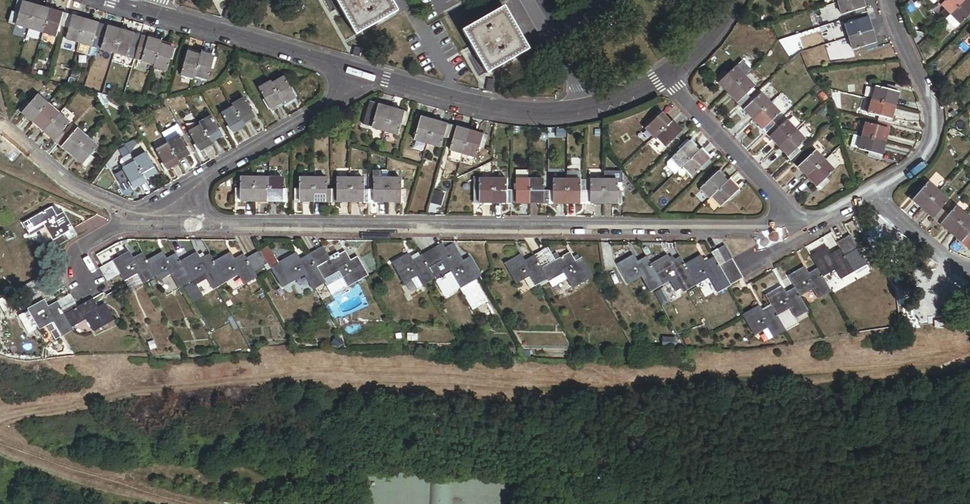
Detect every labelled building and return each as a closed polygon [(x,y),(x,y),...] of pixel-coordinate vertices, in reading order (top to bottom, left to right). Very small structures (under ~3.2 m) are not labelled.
[(389,0),(336,0),(357,36),(396,13),(389,0)] [(839,3),(842,16),(853,13),(854,15),(865,11),(862,0),(849,0),(839,3)] [(951,16),(967,0),(935,0),(951,16)] [(951,16),(961,26),(969,18),(969,19),(969,3),(967,0),(951,16)] [(16,25),(29,29),(36,6),(20,2),(17,13),(19,13),(19,14),(16,25)] [(36,6),(29,29),(43,33),(50,10),(36,6)] [(528,50),(504,9),(464,32),(488,73),(528,50)] [(50,10),(43,33),(57,37),(60,26),(62,26),(65,15),(50,10)] [(16,25),(19,14),(12,12),(9,23),(16,25)] [(79,43),(86,21),(71,16),(68,28),(70,28),(66,39),(79,43)] [(845,25),(849,38),(871,31),(866,16),(855,20),(856,22),(845,25)] [(101,37),(104,26),(86,21),(79,43),(93,47),(96,36),(101,37)] [(121,31),(104,26),(101,37),(105,38),(102,49),(115,53),(121,31)] [(142,37),(121,31),(115,53),(135,59),(142,37)] [(871,31),(849,38),(854,52),(864,48),(865,51),(868,50),(868,53),(875,50),(874,48),(876,47),(871,31)] [(143,49),(146,39),(142,37),(135,59),(142,61),(145,49),(143,49)] [(160,45),(161,43),(146,39),(143,49),(145,49),(142,61),(154,65),(160,45)] [(154,65),(154,67),(167,72),(171,60),(172,61),(175,50),(160,45),(154,65)] [(181,75),(194,79),(195,77),(200,57),(186,53),(183,63),(184,64),(181,75)] [(216,59),(201,54),(200,57),(195,77),(208,80),(212,69),(213,70),(216,59)] [(745,78),(752,71),(743,61),(736,68),(745,78)] [(717,82),(728,94),(745,78),(736,68),(727,76),(725,74),(717,82)] [(283,103),(284,105),(297,97),(292,87),(290,88),(285,78),(273,85),(283,103)] [(745,78),(728,94),(739,105),(747,98),(746,96),(755,88),(745,78)] [(273,85),(272,83),(259,89),(265,100),(263,101),(269,111),(283,103),(273,85)] [(876,88),(872,102),(895,108),(899,92),(888,89),(888,91),(876,88)] [(754,120),(770,105),(761,95),(752,103),(751,102),(743,109),(754,120)] [(33,123),(48,105),(38,96),(30,106),(27,104),(20,112),(33,123)] [(245,99),(233,105),(234,107),(244,125),(256,119),(245,99)] [(786,108),(777,99),(770,105),(780,115),(786,108)] [(895,108),(872,102),(869,115),(880,118),(880,120),(891,123),(895,108)] [(60,115),(48,105),(33,123),(45,133),(60,115)] [(780,115),(770,105),(754,120),(765,132),(772,125),(771,123),(780,115)] [(391,110),(376,106),(374,111),(368,110),(363,126),(385,132),(391,110)] [(233,134),(245,127),(244,125),(234,107),(222,114),(233,134)] [(406,114),(391,110),(385,132),(398,136),(401,124),(403,125),(406,114)] [(827,115),(823,110),(819,114),(823,119),(827,115)] [(645,130),(655,139),(656,138),(671,124),(661,114),(645,130)] [(70,124),(60,115),(45,133),(56,142),(64,133),(63,132),(70,124)] [(212,117),(200,124),(201,126),(212,144),(223,137),(212,117)] [(428,145),(434,123),(418,118),(415,128),(417,129),(414,141),(428,145)] [(683,132),(673,122),(671,124),(656,138),(666,148),(683,132)] [(779,147),(796,132),(786,122),(777,130),(776,129),(769,136),(779,147)] [(449,127),(434,123),(428,145),(441,148),(444,136),(446,137),(449,127)] [(866,124),(862,137),(885,143),(889,128),(878,125),(878,127),(866,124)] [(200,152),(213,145),(212,144),(201,126),(189,133),(200,152)] [(463,155),(469,133),(454,129),(451,139),(453,140),(450,151),(463,155)] [(73,157),(88,139),(77,130),(69,139),(68,137),(60,146),(73,157)] [(805,141),(796,132),(779,147),(790,158),(798,151),(797,149),(805,141)] [(484,137),(469,133),(463,155),(476,159),(480,147),(481,147),(484,137)] [(179,135),(167,142),(168,144),(178,162),(190,155),(179,135)] [(859,150),(862,138),(854,136),(851,148),(859,150)] [(885,143),(862,137),(862,138),(859,150),(871,154),(870,156),(875,157),(874,160),(877,161),(878,158),(881,159),(885,143)] [(98,147),(88,139),(73,157),(84,166),(92,157),(90,156),(98,147)] [(683,167),(698,153),(687,142),(680,149),(681,150),(673,159),(667,164),(677,174),(683,167)] [(167,171),(179,164),(178,162),(168,144),(156,151),(165,166),(167,171)] [(711,163),(700,151),(698,153),(683,167),(693,177),(701,169),(703,171),(711,163)] [(798,165),(796,166),(808,178),(824,162),(815,152),(806,160),(805,158),(800,163),(798,165)] [(135,161),(131,154),(122,159),(121,163),(124,169),(136,163),(135,161)] [(146,154),(135,161),(136,163),(146,180),(157,174),(156,172),(159,171),(156,166),(154,167),(146,154)] [(840,165),(831,155),(824,162),(833,171),(840,165)] [(833,171),(824,162),(808,178),(819,189),(822,186),(827,182),(825,180),(834,172),(833,171)] [(135,189),(147,182),(146,180),(136,163),(124,169),(131,182),(129,184),(130,186),(132,185),(135,189)] [(369,192),(369,203),(388,203),(388,179),(383,179),(383,171),(374,171),(374,192),(369,192)] [(529,204),(530,180),(528,180),(528,171),(516,171),(515,192),(514,192),(513,204),(529,204)] [(580,173),(567,172),(567,180),(567,204),(582,204),(582,201),(585,201),(585,180),(580,180),(580,173)] [(624,175),(622,173),(620,172),(604,172),(604,181),(617,181),(617,183),(620,183),(623,182),(624,181),(624,178),(624,175)] [(701,189),(710,200),(712,198),(727,184),(716,172),(708,180),(709,181),(701,189)] [(254,202),(254,178),(241,178),(240,191),(238,191),(238,196),(238,199),(238,202),(254,202)] [(270,178),(254,178),(254,202),(270,202),(270,178)] [(283,178),(270,178),(270,202),(285,202),(285,199),(285,196),(285,191),(283,191),(283,178)] [(313,202),(314,179),(300,178),(300,191),(298,191),(298,197),(295,197),(295,202),(313,202)] [(327,179),(314,179),(313,202),(329,202),(329,191),(327,191),(327,179)] [(350,203),(350,179),(337,179),(337,191),(332,191),(332,203),(350,203)] [(364,191),(364,179),(350,179),(350,203),(369,203),(369,192),(364,191)] [(403,203),(403,192),(401,192),(401,180),(388,179),(388,203),(403,203)] [(492,204),(492,180),(479,180),(479,192),(477,192),(477,204),(492,204)] [(507,180),(492,180),(492,204),(509,204),(509,193),(507,193),(507,180)] [(544,180),(530,180),(529,204),(545,205),(545,202),(545,192),(543,192),(544,180)] [(551,204),(567,204),(567,180),(553,180),(553,193),(551,193),(551,204)] [(603,204),(604,181),(585,180),(585,201),(588,201),(588,204),(603,204)] [(617,181),(604,181),(603,204),(619,204),(619,193),(617,193),(617,183),(617,181)] [(921,192),(928,184),(924,181),(917,189),(921,192)] [(740,193),(729,182),(727,184),(712,198),(721,208),(730,200),(731,201),(740,193)] [(938,193),(928,184),(921,192),(919,194),(916,190),(910,197),(912,199),(911,200),(922,211),(938,193)] [(948,202),(938,193),(922,211),(934,221),(942,212),(940,211),(948,202)] [(57,217),(64,213),(54,207),(52,208),(57,217)] [(73,230),(64,213),(57,217),(52,208),(24,224),(29,234),(45,225),(54,241),(73,230)] [(950,234),(965,217),(955,208),(948,217),(946,216),(939,225),(950,234)] [(965,217),(950,234),(963,245),(969,236),(969,235),(969,234),(969,221),(965,217)] [(53,241),(56,247),(78,235),(74,229),(73,230),(54,241),(53,241)] [(852,253),(858,250),(851,236),(844,240),(852,253)] [(844,257),(852,253),(844,240),(836,245),(840,251),(834,255),(831,256),(830,254),(828,249),(811,259),(818,270),(822,278),(838,269),(844,279),(854,274),(852,271),(844,257)] [(269,246),(260,252),(267,264),(270,269),(271,268),(278,264),(269,246)] [(725,246),(718,250),(726,263),(733,259),(725,246)] [(331,261),(323,247),(317,250),(325,264),(331,261)] [(435,248),(429,251),(437,265),(443,261),(435,248)] [(547,249),(540,253),(548,266),(555,261),(552,257),(547,249)] [(325,264),(317,250),(309,255),(309,256),(317,268),(325,264)] [(718,250),(712,253),(714,257),(719,267),(726,263),(718,250)] [(866,263),(858,250),(852,253),(844,257),(852,271),(866,263)] [(437,265),(429,251),(422,256),(429,269),(432,267),(437,265)] [(267,264),(260,252),(254,255),(261,268),(267,264)] [(147,262),(143,255),(134,260),(130,253),(113,262),(117,268),(121,275),(124,281),(139,272),(146,283),(156,277),(147,262)] [(181,263),(176,254),(167,260),(163,253),(147,262),(156,277),(158,281),(174,273),(182,288),(192,283),(192,282),(181,263)] [(215,263),(211,255),(201,260),(197,253),(181,263),(192,282),(208,273),(217,288),(227,282),(215,263)] [(345,253),(331,261),(325,264),(317,268),(324,280),(339,271),(348,287),(368,277),(357,258),(350,261),(345,253)] [(457,253),(443,261),(437,265),(432,267),(429,269),(433,275),(435,279),(450,270),(461,289),(473,310),(487,301),(475,280),(480,277),(469,259),(462,262),(457,253)] [(540,253),(533,257),(534,257),(541,270),(548,266),(540,253)] [(254,272),(247,259),(244,255),(235,260),(231,254),(215,263),(227,282),(241,274),(247,284),(258,278),(254,272)] [(317,268),(309,256),(301,261),(297,254),(278,264),(271,268),(282,287),(307,273),(316,289),(326,284),(324,280),(317,268)] [(555,261),(548,266),(541,270),(547,279),(555,275),(562,270),(568,279),(574,289),(592,278),(581,260),(580,260),(577,256),(572,259),(569,254),(560,260),(556,254),(552,257),(555,261)] [(261,268),(254,255),(247,259),(254,272),(261,268)] [(429,269),(422,256),(413,261),(410,255),(393,264),(404,284),(420,275),(426,285),(435,280),(435,279),(433,275),(429,269)] [(541,270),(534,257),(526,262),(521,255),(505,266),(516,284),(531,275),(539,287),(548,281),(547,279),(541,270)] [(652,266),(647,258),(638,263),(634,256),(617,265),(629,285),(645,276),(654,291),(663,286),(652,266)] [(681,259),(672,264),(668,257),(652,266),(663,286),(679,277),(687,292),(697,287),(696,286),(685,266),(681,259)] [(719,267),(714,257),(705,263),(702,257),(685,266),(696,286),(712,277),(721,292),(727,288),(730,287),(727,280),(723,274),(719,267)] [(733,259),(726,263),(719,267),(723,274),(737,266),(733,259)] [(113,261),(100,268),(104,275),(117,268),(113,262),(113,261)] [(740,273),(737,266),(723,274),(727,280),(740,273)] [(117,268),(104,275),(108,281),(121,275),(117,268)] [(822,278),(818,270),(809,275),(805,269),(789,278),(795,290),(800,298),(815,289),(821,299),(831,293),(822,278)] [(461,289),(450,270),(435,279),(435,280),(445,297),(461,289)] [(568,279),(562,270),(555,275),(547,279),(548,281),(553,289),(568,279)] [(740,273),(727,280),(730,287),(744,279),(740,273)] [(808,313),(800,298),(795,290),(786,295),(782,288),(766,298),(772,309),(777,317),(793,308),(799,318),(808,313)] [(57,302),(57,303),(61,308),(74,301),(71,294),(57,302)] [(64,315),(70,325),(86,316),(94,331),(114,320),(105,304),(97,308),(92,299),(78,307),(64,315)] [(55,320),(64,336),(73,331),(70,325),(64,315),(61,308),(57,303),(49,308),(45,301),(29,310),(40,329),(55,320)] [(78,307),(74,301),(61,308),(64,315),(78,307)] [(763,314),(760,308),(744,317),(754,336),(765,330),(771,340),(775,338),(785,332),(777,317),(772,309),(763,314)] [(18,317),(27,334),(37,329),(27,312),(18,317)] [(344,342),(336,336),(331,343),(339,348),(344,342)] [(515,480),(366,473),(365,503),(514,503),(515,480)]
